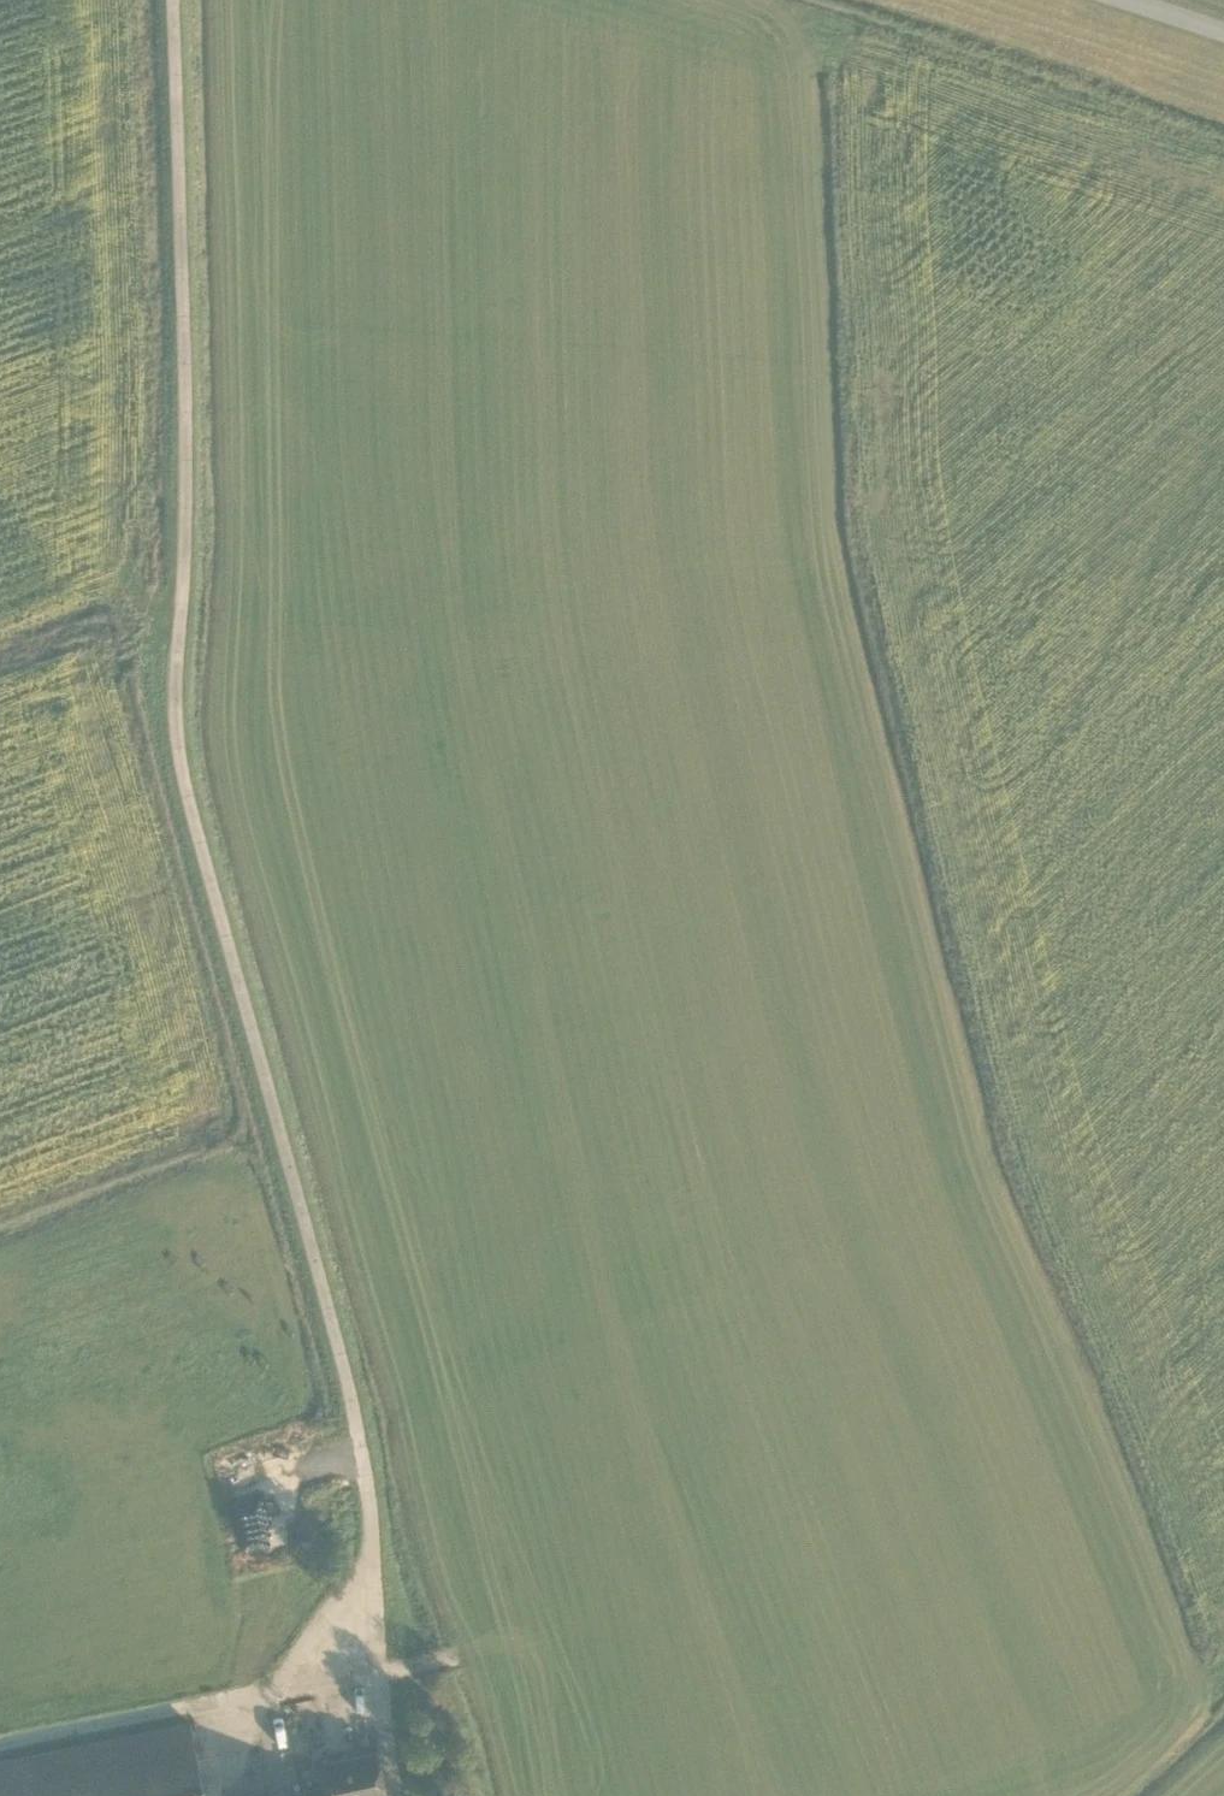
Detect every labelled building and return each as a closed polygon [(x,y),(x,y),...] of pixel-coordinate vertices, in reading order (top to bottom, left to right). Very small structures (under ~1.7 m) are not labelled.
[(190,1722),(0,1760),(0,1795),(205,1795),(190,1722)] [(386,1791),(378,1750),(320,1762),(325,1784),(271,1795),(359,1795),(386,1791)]
